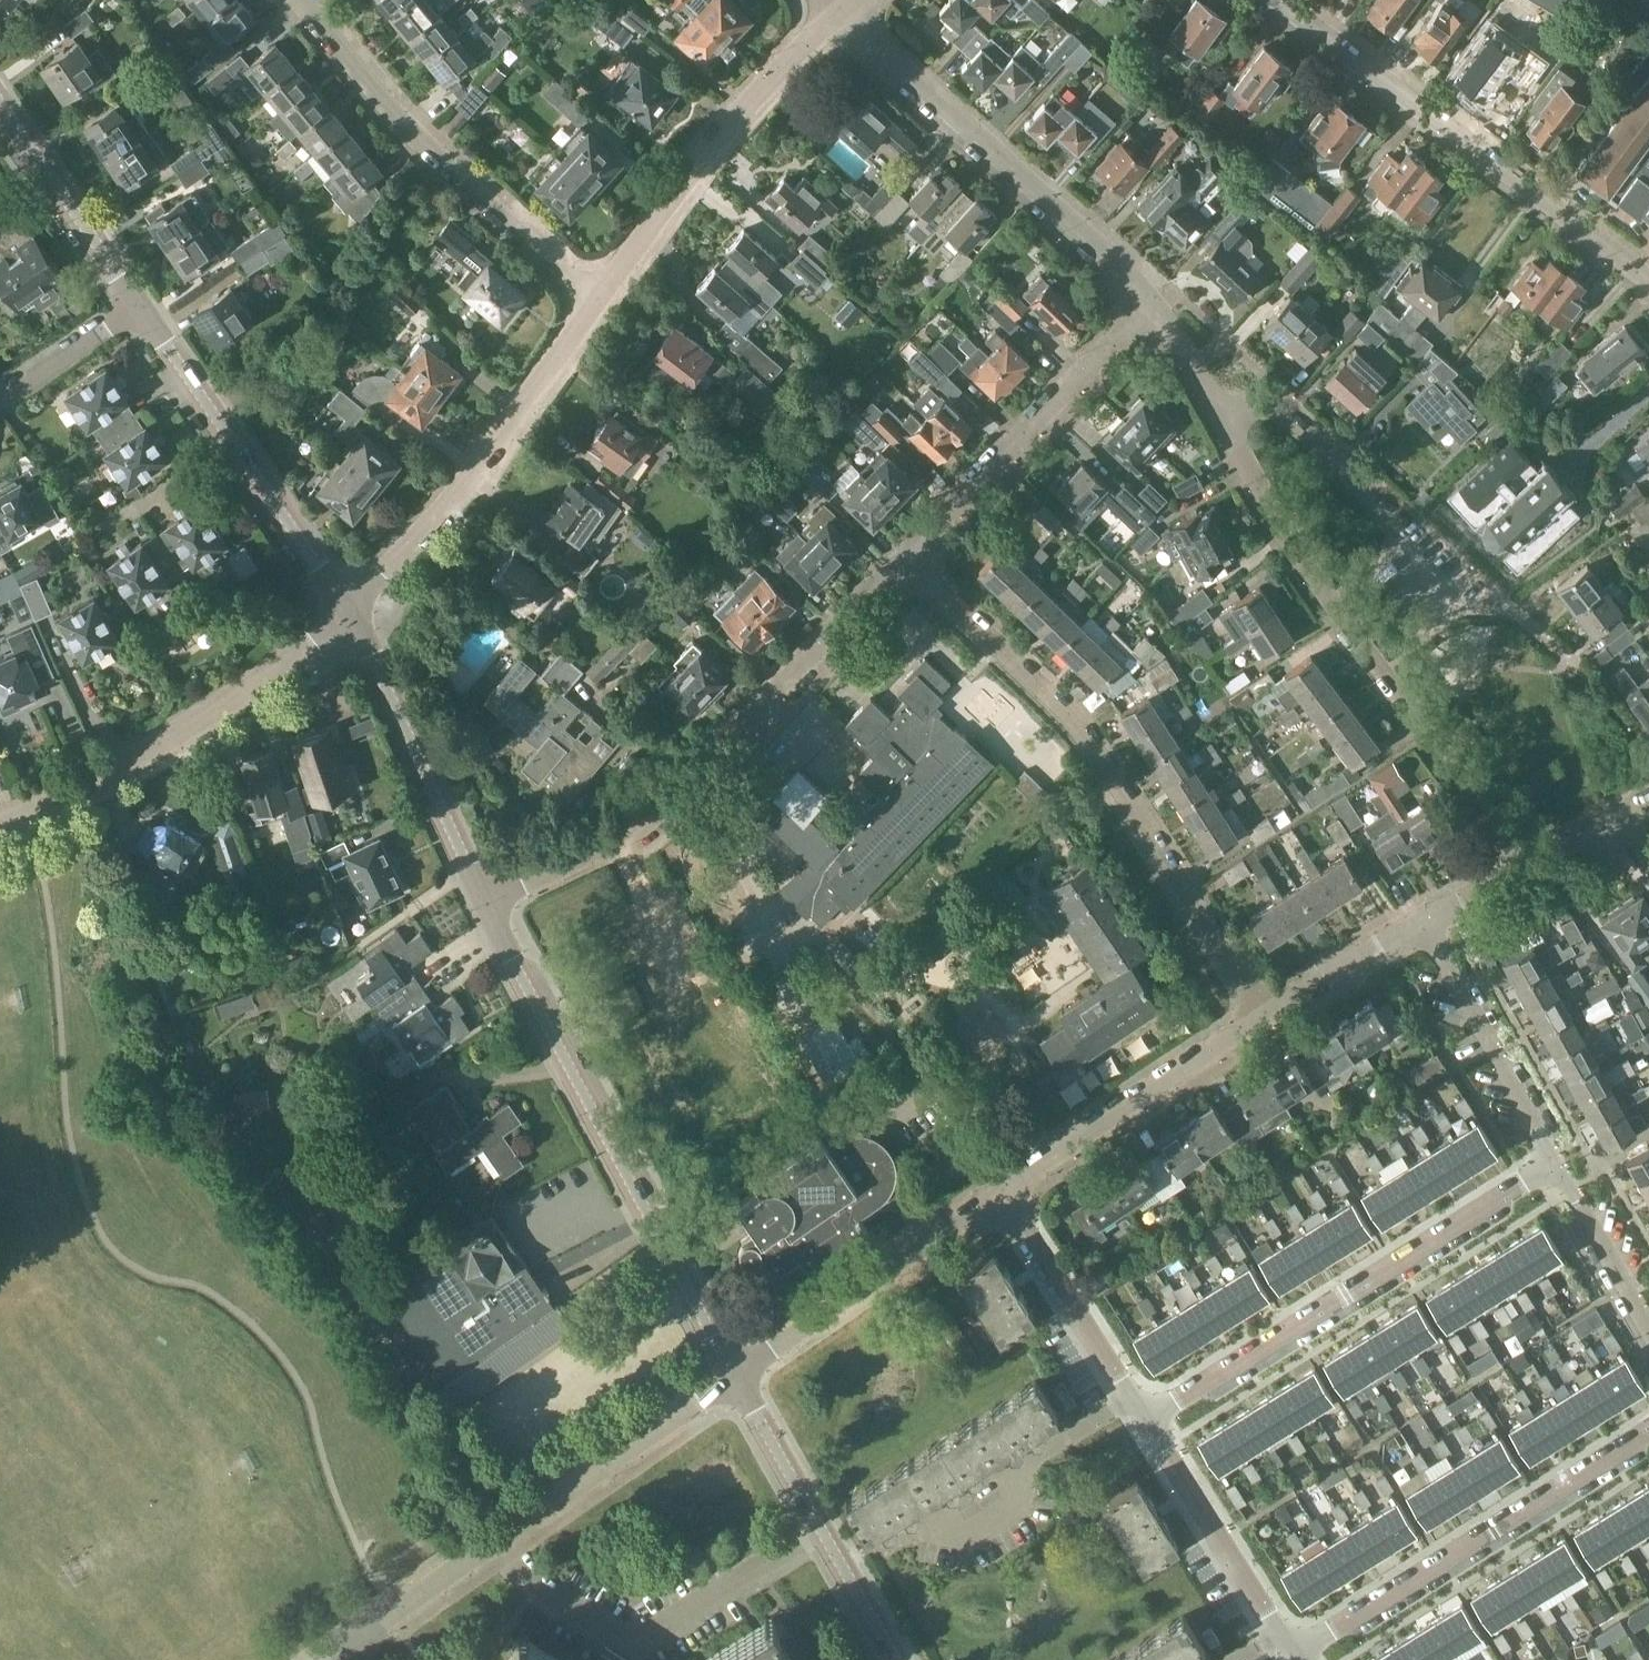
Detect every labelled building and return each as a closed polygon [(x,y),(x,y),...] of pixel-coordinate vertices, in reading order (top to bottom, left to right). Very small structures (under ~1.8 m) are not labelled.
[(195,64),(184,73),(193,84),(201,76),(202,77),(236,49),(227,38),(253,15),(240,0),(228,0),(207,18),(195,28),(212,49),(195,64)] [(207,18),(228,0),(192,0),(207,18)] [(411,0),(380,0),(392,15),(411,0)] [(410,36),(453,0),(411,0),(392,15),(410,36)] [(410,36),(427,57),(456,33),(439,13),(455,0),(454,0),(410,36)] [(530,12),(545,0),(522,0),(521,1),(530,12)] [(677,8),(673,12),(686,24),(677,34),(706,62),(708,59),(712,59),(718,53),(718,49),(728,38),(698,12),(687,1),(686,0),(669,0),(677,8)] [(687,1),(698,12),(728,38),(737,29),(741,28),(747,23),(746,19),(749,16),(748,15),(754,9),(745,0),(738,0),(735,3),(732,0),(709,0),(709,1),(707,0),(686,0),(687,1)] [(968,20),(979,8),(970,0),(948,0),(941,7),(939,10),(949,19),(940,29),(961,48),(978,29),(968,20)] [(1015,0),(970,0),(979,8),(989,18),(999,7),(1010,17),(1021,5),(1015,0)] [(1050,14),(1035,0),(1027,0),(1021,6),(1040,24),(1050,14)] [(1154,8),(1160,0),(1142,0),(1154,8)] [(1173,33),(1163,47),(1188,65),(1212,32),(1219,38),(1229,23),(1222,18),(1224,16),(1202,0),(1192,0),(1170,31),(1173,33)] [(1369,12),(1393,29),(1415,0),(1377,0),(1369,12)] [(1419,42),(1416,46),(1437,61),(1461,29),(1449,20),(1464,0),(1444,0),(1415,39),(1419,42)] [(1557,13),(1565,0),(1536,0),(1557,13)] [(941,7),(934,1),(926,10),(933,17),(939,10),(941,7)] [(611,2),(604,10),(606,12),(620,22),(624,17),(623,17),(624,16),(625,14),(611,2)] [(1162,19),(1170,8),(1163,3),(1155,14),(1162,19)] [(174,24),(186,13),(179,5),(166,16),(174,24)] [(459,17),(466,26),(479,15),(478,14),(472,6),(459,17)] [(653,23),(632,6),(625,14),(624,16),(623,17),(624,17),(644,34),(653,23)] [(86,9),(63,27),(72,39),(95,21),(86,9)] [(606,12),(604,10),(603,9),(593,21),(623,46),(634,33),(620,22),(606,12)] [(1575,21),(1567,32),(1578,40),(1586,29),(1575,21)] [(484,47),(494,55),(512,34),(501,25),(493,35),(484,47)] [(453,71),(474,54),(484,47),(493,35),(484,28),(465,44),(456,33),(427,57),(462,99),(469,91),(453,71)] [(978,29),(961,48),(971,56),(961,67),(983,87),(992,77),(1011,56),(989,36),(987,38),(978,29)] [(1064,61),(1081,42),(1070,32),(1053,52),(1064,61)] [(1495,38),(1493,41),(1486,36),(1480,43),(1476,41),(1466,54),(1468,56),(1454,76),(1479,94),(1503,60),(1511,48),(1495,38)] [(99,46),(86,55),(77,41),(40,66),(51,82),(57,79),(68,95),(87,82),(92,90),(118,73),(99,46)] [(293,63),(275,41),(238,71),(240,73),(235,77),(253,97),(265,87),(293,63)] [(1081,42),(1064,61),(1075,71),(1092,51),(1081,42)] [(1193,113),(1206,123),(1225,100),(1233,106),(1243,93),(1261,107),(1278,84),(1284,89),(1296,73),(1290,68),(1292,64),(1264,43),(1233,86),(1229,83),(1219,95),(1212,89),(1193,113)] [(1033,76),(1042,84),(1064,61),(1053,52),(1042,64),(1021,45),(992,77),(1014,97),(1033,76)] [(1648,138),(1648,46),(1642,56),(1639,60),(1636,63),(1648,72),(1576,170),(1608,194),(1648,138)] [(620,70),(622,71),(610,86),(618,92),(617,93),(651,121),(676,90),(632,55),(620,70)] [(238,71),(230,61),(206,82),(215,93),(235,77),(240,73),(238,71)] [(311,85),(293,63),(265,87),(283,108),(311,85)] [(492,90),(506,73),(496,64),(481,81),(492,90)] [(1530,107),(1540,115),(1528,130),(1550,146),(1561,133),(1565,136),(1570,135),(1574,129),(1574,124),(1570,121),(1583,103),(1565,89),(1574,77),(1560,67),(1530,107)] [(581,123),(582,124),(592,114),(556,80),(544,93),(579,125),(581,123)] [(455,107),(469,118),(489,95),(475,84),(469,91),(462,99),(455,107)] [(311,85),(283,108),(270,119),(277,127),(279,125),(290,138),(300,129),(328,106),(311,85)] [(1084,101),(1067,87),(1058,97),(1053,93),(1024,126),(1045,145),(1055,134),(1084,101)] [(1144,98),(1132,87),(1132,88),(1125,95),(1137,106),(1144,98)] [(849,103),(832,123),(864,153),(881,134),(905,156),(916,144),(869,101),(859,112),(849,103)] [(1076,153),(1095,132),(1085,123),(1096,111),(1084,101),(1055,134),(1076,153)] [(1351,113),(1349,109),(1345,106),(1341,105),(1337,103),(1327,116),(1320,111),(1300,138),(1319,152),(1317,155),(1319,167),(1340,164),(1339,155),(1364,122),(1351,113)] [(93,119),(84,125),(89,132),(90,134),(89,136),(105,159),(136,137),(138,139),(149,131),(140,118),(130,104),(119,111),(114,104),(93,119)] [(328,106),(300,129),(318,151),(346,128),(328,106)] [(231,138),(240,132),(230,118),(221,124),(231,138)] [(579,125),(556,151),(598,189),(609,176),(607,174),(621,159),(582,124),(581,123),(579,125)] [(1106,177),(1121,191),(1147,162),(1155,170),(1185,137),(1173,126),(1155,146),(1157,148),(1151,155),(1143,147),(1144,146),(1130,134),(1095,172),(1104,179),(1106,177)] [(346,128),(318,151),(294,170),(302,179),(325,159),(335,172),(363,148),(346,128)] [(136,137),(105,159),(122,183),(124,182),(126,184),(134,178),(136,177),(147,169),(155,163),(167,155),(150,130),(149,131),(138,139),(136,137)] [(290,138),(277,150),(285,158),(298,147),(290,138)] [(1608,194),(1618,201),(1641,218),(1644,214),(1648,218),(1648,164),(1647,162),(1648,160),(1648,138),(1608,194)] [(178,173),(202,157),(194,146),(170,162),(178,173)] [(252,170),(264,161),(255,148),(243,158),(252,170)] [(363,148),(335,172),(324,180),(334,192),(333,195),(347,211),(350,212),(360,224),(382,192),(371,178),(381,170),(363,148)] [(598,189),(556,151),(531,179),(570,215),(584,200),(586,202),(598,189)] [(1186,178),(1175,168),(1138,207),(1142,210),(1140,212),(1149,220),(1151,218),(1160,227),(1162,225),(1219,163),(1209,154),(1186,178)] [(1387,158),(1370,181),(1369,180),(1362,190),(1373,198),(1378,192),(1395,204),(1423,166),(1407,154),(1398,166),(1387,158)] [(209,169),(202,157),(178,173),(186,185),(209,169)] [(1320,221),(1333,204),(1271,157),(1250,185),(1308,236),(1320,221)] [(1208,222),(1193,208),(1192,207),(1227,170),(1219,163),(1162,225),(1185,246),(1208,222)] [(929,232),(965,192),(957,185),(959,182),(940,165),(910,198),(926,213),(918,222),(929,232)] [(1423,166),(1395,204),(1412,217),(1411,218),(1421,226),(1425,221),(1442,198),(1432,191),(1441,179),(1423,166)] [(794,187),(784,178),(766,198),(799,227),(815,209),(825,218),(837,206),(804,177),(794,187)] [(853,196),(860,189),(850,179),(843,187),(853,196)] [(876,215),(897,191),(887,182),(872,198),(863,189),(856,197),(876,215)] [(1333,204),(1320,221),(1333,233),(1361,196),(1347,185),(1333,204)] [(1251,188),(1226,214),(1239,227),(1254,210),(1263,218),(1272,207),(1260,196),(1251,188)] [(897,191),(876,215),(887,225),(908,201),(897,191)] [(160,204),(145,213),(150,220),(148,221),(165,247),(209,218),(208,217),(193,194),(192,192),(179,202),(179,201),(166,209),(162,202),(160,204)] [(974,200),(965,192),(929,232),(941,243),(950,234),(966,248),(996,215),(976,198),(974,200)] [(5,257),(0,261),(0,289),(4,287),(16,304),(24,316),(29,313),(27,309),(35,303),(40,309),(40,310),(49,303),(59,296),(61,295),(53,284),(56,282),(62,278),(35,237),(34,238),(22,219),(15,210),(5,217),(0,210),(0,250),(5,257)] [(209,218),(165,247),(185,275),(187,274),(191,279),(221,259),(216,253),(227,245),(217,230),(209,218)] [(472,269),(460,282),(502,317),(523,293),(489,263),(492,260),(473,244),(477,240),(453,219),(436,238),(472,269)] [(237,260),(261,244),(275,234),(269,225),(267,222),(229,248),(237,260)] [(1236,227),(1202,264),(1241,301),(1264,276),(1259,271),(1257,273),(1244,261),(1252,252),(1252,242),(1236,227)] [(733,254),(726,262),(772,302),(781,291),(762,275),(777,258),(744,229),(727,248),(733,254)] [(801,251),(824,272),(836,258),(810,235),(800,247),(803,249),(801,251)] [(1328,253),(1315,241),(1280,282),(1293,293),(1328,253)] [(269,255),(261,244),(237,260),(246,271),(269,255)] [(962,249),(940,274),(951,284),(973,258),(962,249)] [(1401,249),(1370,293),(1381,301),(1412,256),(1401,249)] [(824,272),(801,251),(791,263),(817,287),(828,275),(824,272)] [(1419,362),(1431,345),(1434,342),(1415,326),(1429,310),(1439,318),(1463,286),(1420,254),(1396,285),(1415,299),(1399,316),(1380,301),(1367,318),(1397,346),(1419,362)] [(1513,288),(1505,298),(1497,309),(1507,316),(1514,305),(1515,306),(1522,295),(1541,309),(1568,273),(1551,261),(1542,273),(1532,265),(1514,288),(1513,288)] [(715,268),(697,288),(730,316),(745,299),(761,313),(772,302),(726,262),(718,271),(715,268)] [(1583,285),(1568,273),(1541,309),(1568,329),(1585,305),(1575,297),(1583,285)] [(1071,290),(1066,295),(1059,289),(1063,284),(1056,276),(1053,279),(1050,276),(1047,279),(1041,274),(1023,293),(1032,301),(1031,302),(1045,316),(1042,320),(1056,334),(1078,310),(1084,303),(1071,290)] [(388,293),(411,315),(423,303),(399,280),(388,293)] [(992,295),(1017,319),(1029,306),(1004,282),(992,295)] [(250,316),(240,301),(247,297),(242,289),(235,294),(229,285),(193,310),(203,326),(207,323),(218,339),(250,316)] [(328,291),(321,304),(340,313),(347,300),(328,291)] [(1497,309),(1505,298),(1496,292),(1483,312),(1491,317),(1497,309)] [(1017,319),(992,295),(991,296),(990,294),(980,305),(1007,330),(1017,319)] [(1285,341),(1312,313),(1293,295),(1266,324),(1285,341)] [(849,328),(864,311),(849,298),(834,314),(849,328)] [(1333,329),(1346,341),(1365,320),(1351,308),(1333,329)] [(1332,331),(1312,313),(1285,341),(1305,360),(1332,331)] [(710,351),(711,350),(672,320),(648,350),(654,354),(644,367),(673,389),(683,377),(687,380),(690,377),(706,389),(716,377),(724,384),(735,370),(710,351)] [(1374,348),(1385,336),(1368,321),(1357,333),(1374,348)] [(1588,359),(1579,372),(1597,393),(1645,351),(1624,327),(1588,359)] [(989,354),(1015,379),(1030,363),(996,329),(986,340),(994,348),(989,354)] [(427,330),(401,367),(441,396),(460,370),(439,355),(446,345),(433,336),(434,335),(427,330)] [(748,336),(735,351),(770,381),(783,367),(748,336)] [(940,340),(928,352),(949,373),(961,361),(940,340)] [(1548,377),(1573,351),(1560,340),(1536,366),(1548,377)] [(989,354),(979,344),(960,365),(971,376),(973,373),(997,397),(1015,379),(989,354)] [(1431,345),(1419,362),(1414,366),(1424,376),(1432,369),(1442,379),(1437,384),(1433,379),(1409,402),(1429,423),(1428,423),(1433,428),(1434,428),(1439,433),(1449,423),(1465,440),(1477,427),(1475,425),(1482,418),(1479,415),(1482,412),(1448,375),(1456,368),(1431,345)] [(940,385),(948,375),(949,375),(921,348),(910,360),(937,387),(940,385)] [(1386,375),(1368,358),(1358,349),(1347,361),(1346,360),(1328,379),(1359,407),(1376,387),(1386,375)] [(441,396),(401,367),(393,362),(385,374),(384,373),(374,373),(366,375),(359,381),(352,389),(354,391),(350,396),(366,409),(371,403),(397,423),(407,409),(423,420),(441,396)] [(747,365),(729,386),(757,411),(766,419),(785,398),(776,390),(747,365)] [(300,373),(304,379),(312,378),(315,372),(310,366),(303,367),(300,373)] [(92,441),(135,412),(126,399),(127,398),(119,386),(124,383),(118,375),(114,379),(106,367),(99,371),(95,370),(89,374),(88,379),(67,393),(70,398),(69,406),(68,407),(76,419),(78,418),(86,420),(89,425),(94,421),(103,434),(92,441)] [(1537,417),(1568,384),(1557,374),(1526,408),(1537,417)] [(940,395),(930,385),(913,402),(927,416),(954,442),(969,426),(957,414),(959,412),(941,394),(940,395)] [(338,456),(379,490),(390,477),(388,475),(399,460),(387,450),(389,448),(381,441),(378,445),(360,430),(361,429),(354,424),(366,409),(350,396),(341,388),(327,404),(345,419),(333,432),(348,445),(338,456)] [(1124,417),(1153,444),(1173,425),(1158,410),(1160,407),(1161,404),(1159,400),(1157,398),(1153,397),(1150,398),(1148,400),(1146,399),(1144,401),(1142,399),(1124,417)] [(821,399),(808,414),(821,426),(835,411),(821,399)] [(1490,410),(1498,418),(1487,429),(1494,436),(1511,419),(1496,404),(1490,410)] [(912,412),(903,421),(890,410),(876,426),(892,441),(906,426),(913,432),(910,435),(924,448),(926,447),(938,458),(954,442),(927,416),(922,422),(912,412)] [(144,426),(135,412),(92,441),(93,442),(103,434),(112,447),(107,451),(110,455),(108,463),(107,464),(116,477),(117,476),(125,477),(128,482),(149,468),(154,468),(159,464),(160,460),(167,455),(159,444),(163,441),(158,433),(153,436),(145,425),(144,426)] [(617,418),(612,414),(590,445),(631,474),(657,437),(621,412),(617,418)] [(1153,444),(1124,417),(1110,431),(1113,434),(1106,440),(1136,469),(1145,460),(1141,456),(1153,444)] [(865,419),(855,429),(871,444),(875,448),(884,438),(865,419)] [(1511,438),(1447,498),(1475,528),(1487,517),(1490,521),(1488,524),(1483,534),(1487,546),(1498,550),(1509,546),(1512,544),(1515,547),(1503,558),(1518,573),(1580,514),(1567,500),(1573,493),(1577,497),(1577,496),(1542,459),(1545,463),(1538,469),(1529,460),(1530,459),(1511,438)] [(1637,452),(1647,465),(1645,466),(1648,471),(1648,443),(1637,452)] [(880,452),(860,472),(893,504),(896,501),(900,501),(907,494),(907,490),(913,484),(898,469),(899,467),(889,458),(888,458),(881,451),(880,452)] [(803,453),(791,465),(812,485),(813,484),(829,500),(839,489),(833,483),(803,453)] [(379,490),(338,456),(316,484),(354,515),(366,501),(368,503),(379,490)] [(40,463),(31,469),(36,478),(46,473),(40,463)] [(1115,494),(1106,485),(1084,463),(1059,489),(1081,511),(1093,499),(1102,507),(1106,503),(1139,533),(1148,523),(1157,515),(1153,511),(1137,495),(1124,484),(1115,494)] [(299,469),(289,481),(298,489),(308,477),(299,469)] [(603,471),(594,484),(614,500),(622,507),(628,511),(637,498),(603,471)] [(702,486),(708,478),(698,471),(692,479),(702,486)] [(841,492),(840,493),(848,499),(846,501),(856,510),(858,509),(874,524),(880,517),(884,518),(891,511),(891,507),(893,504),(860,472),(841,492)] [(1196,473),(1175,485),(1182,498),(1203,486),(1196,473)] [(2,552),(12,546),(14,538),(42,522),(50,524),(61,518),(42,485),(28,493),(21,482),(18,484),(15,480),(1,488),(4,492),(0,494),(0,549),(2,552)] [(588,480),(581,491),(571,483),(547,517),(576,538),(559,558),(584,578),(600,557),(592,551),(622,507),(614,500),(594,484),(594,485),(588,480)] [(1137,495),(1153,511),(1156,509),(1156,510),(1168,498),(1149,481),(1138,492),(1139,493),(1137,495)] [(136,483),(125,490),(131,500),(144,495),(136,483)] [(1619,518),(1646,495),(1637,484),(1610,507),(1619,518)] [(175,501),(191,491),(187,486),(172,496),(175,501)] [(1426,489),(1415,498),(1422,506),(1433,496),(1426,489)] [(779,491),(769,502),(780,512),(790,502),(779,491)] [(810,522),(800,532),(799,531),(798,532),(833,566),(853,546),(836,531),(838,528),(829,519),(835,512),(823,502),(807,519),(810,522)] [(156,534),(181,571),(194,562),(199,559),(207,561),(208,562),(220,553),(219,552),(221,544),(226,541),(211,520),(212,515),(208,510),(204,509),(199,503),(188,510),(184,506),(176,511),(180,516),(168,524),(169,525),(156,534)] [(1063,522),(1044,504),(1033,515),(1052,533),(1063,522)] [(1186,551),(1221,532),(1215,521),(1222,517),(1216,505),(1203,512),(1202,510),(1169,528),(1170,530),(1164,533),(1169,544),(1179,538),(1186,551)] [(1641,522),(1648,533),(1648,516),(1641,522)] [(739,529),(751,541),(761,531),(749,519),(739,529)] [(1641,522),(1631,530),(1648,552),(1648,551),(1648,533),(1641,522)] [(1148,523),(1139,533),(1130,542),(1142,554),(1160,535),(1148,523)] [(833,566),(798,532),(778,553),(796,572),(798,569),(814,586),(833,566)] [(1234,556),(1221,532),(1186,551),(1199,575),(1200,574),(1206,585),(1228,573),(1223,564),(1227,562),(1226,560),(1234,556)] [(181,571),(156,534),(143,543),(142,542),(130,550),(127,545),(119,550),(122,555),(110,563),(115,569),(114,574),(118,580),(122,581),(137,602),(141,598),(149,600),(150,601),(163,592),(162,591),(163,583),(168,580),(167,580),(181,571)] [(93,542),(82,550),(89,561),(101,553),(93,542)] [(1042,546),(1023,566),(1003,548),(981,571),(1002,591),(1044,547),(1042,546)] [(1050,553),(1044,547),(1002,591),(1021,610),(1043,586),(1033,576),(1041,567),(1038,565),(1050,553)] [(708,560),(717,568),(728,557),(719,549),(708,560)] [(509,592),(537,614),(558,586),(513,552),(494,577),(510,590),(509,592)] [(1615,579),(1605,587),(1588,566),(1559,589),(1576,611),(1615,580),(1615,579)] [(773,627),(782,617),(787,617),(793,612),(792,607),(794,605),(765,577),(765,578),(755,569),(735,590),(735,589),(734,590),(773,627)] [(21,584),(15,571),(0,578),(0,598),(11,594),(13,599),(25,594),(21,584)] [(565,571),(557,582),(574,595),(582,584),(565,571)] [(1070,597),(1088,577),(1082,571),(1063,590),(1070,597)] [(21,584),(25,594),(36,618),(53,611),(38,576),(21,584)] [(1088,577),(1070,597),(1077,603),(1095,584),(1088,577)] [(1622,588),(1615,580),(1576,611),(1594,633),(1623,610),(1612,596),(1622,588)] [(1043,586),(1021,610),(1040,628),(1063,605),(1043,586)] [(1249,630),(1277,612),(1260,586),(1232,605),(1232,606),(1226,611),(1234,623),(1241,618),(1249,630)] [(1182,624),(1201,610),(1213,600),(1203,587),(1166,617),(1176,629),(1182,624)] [(773,627),(734,590),(726,599),(735,608),(724,619),(753,647),(773,627)] [(94,597),(61,616),(71,632),(66,635),(70,643),(75,640),(85,657),(89,654),(97,656),(98,657),(111,649),(110,648),(112,640),(117,638),(109,623),(110,619),(107,613),(102,611),(94,597)] [(488,614),(496,605),(488,598),(480,607),(488,614)] [(668,610),(684,625),(695,614),(678,599),(668,610)] [(648,622),(656,612),(641,601),(634,610),(648,622)] [(1063,605),(1040,628),(1059,647),(1082,623),(1063,605)] [(1131,612),(1124,605),(1103,626),(1111,633),(1113,631),(1131,612)] [(1207,619),(1201,610),(1182,624),(1189,633),(1207,619)] [(1628,628),(1636,638),(1648,628),(1648,611),(1628,628)] [(1229,655),(1254,639),(1264,653),(1292,635),(1277,612),(1249,630),(1224,647),(1229,655)] [(33,692),(31,688),(35,686),(33,683),(38,681),(27,656),(44,649),(32,622),(7,633),(15,652),(0,658),(0,695),(11,690),(17,706),(36,698),(33,692)] [(1101,642),(1082,623),(1059,647),(1078,665),(1101,642)] [(633,646),(641,637),(629,626),(621,634),(633,646)] [(521,627),(513,636),(524,645),(532,636),(521,627)] [(1589,659),(1596,668),(1636,638),(1628,628),(1607,646),(1589,659)] [(1101,642),(1078,665),(1099,685),(1114,670),(1126,682),(1134,682),(1163,652),(1145,636),(1132,650),(1113,631),(1111,633),(1101,642)] [(641,637),(633,646),(629,650),(641,662),(658,644),(646,634),(642,638),(641,637)] [(701,646),(701,647),(694,641),(677,658),(675,660),(682,666),(709,692),(728,672),(701,646)] [(537,670),(521,657),(485,700),(539,745),(522,766),(530,772),(527,775),(534,785),(541,781),(546,775),(554,782),(550,787),(568,802),(604,759),(590,747),(565,726),(581,706),(564,693),(584,670),(561,651),(540,675),(556,689),(537,711),(518,694),(537,670)] [(615,665),(603,653),(587,671),(599,682),(615,665)] [(1303,697),(1328,677),(1311,654),(1285,674),(1303,697)] [(843,912),(844,912),(989,761),(954,727),(952,729),(931,708),(942,697),(938,693),(949,681),(923,657),(904,677),(908,680),(897,692),(905,699),(889,716),(869,697),(845,723),(856,734),(852,738),(872,757),(859,772),(881,793),(840,835),(811,806),(821,796),(795,771),(778,789),(779,789),(758,811),(810,860),(781,890),(806,914),(807,913),(820,925),(839,906),(844,911),(843,912)] [(1160,690),(1179,678),(1171,665),(1150,678),(1158,691),(1160,690)] [(709,692),(682,666),(663,686),(659,683),(659,682),(658,681),(657,682),(658,682),(650,691),(667,708),(675,700),(689,713),(709,692)] [(1251,679),(1244,670),(1225,683),(1232,693),(1251,679)] [(1277,683),(1269,671),(1249,685),(1257,697),(1277,683)] [(1328,677),(1303,697),(1319,718),(1345,699),(1328,677)] [(1636,684),(1624,692),(1648,725),(1648,701),(1636,684)] [(1161,691),(1151,698),(1148,694),(1121,711),(1137,736),(1164,719),(1163,718),(1174,711),(1161,691)] [(1361,720),(1345,699),(1319,718),(1335,739),(1361,720)] [(1174,712),(1172,713),(1178,722),(1193,712),(1187,704),(1174,712)] [(1299,712),(1293,705),(1279,715),(1285,723),(1299,712)] [(360,721),(365,732),(378,727),(373,715),(360,721)] [(1178,741),(1164,719),(1137,736),(1151,758),(1178,741)] [(1361,720),(1335,739),(1353,762),(1378,743),(1361,720)] [(330,730),(299,740),(305,757),(301,759),(309,784),(304,786),(309,801),(314,799),(315,802),(355,788),(350,771),(344,773),(330,730)] [(1307,751),(1313,759),(1327,748),(1320,740),(1307,751)] [(1178,741),(1151,758),(1165,781),(1192,764),(1188,757),(1178,741)] [(1217,748),(1212,741),(1188,757),(1192,764),(1201,758),(1216,749),(1217,748)] [(250,812),(254,824),(283,815),(293,848),(296,859),(301,859),(311,856),(315,853),(301,809),(304,808),(297,785),(283,789),(270,748),(243,757),(259,809),(250,812)] [(1216,749),(1201,758),(1207,768),(1222,758),(1216,749)] [(1418,848),(1442,832),(1423,803),(1409,812),(1399,795),(1411,787),(1394,761),(1371,775),(1381,792),(1417,847),(1418,848)] [(1192,764),(1165,781),(1180,803),(1207,786),(1192,764)] [(1026,769),(1014,782),(1041,808),(1053,796),(1026,769)] [(1305,796),(1313,807),(1351,781),(1343,770),(1305,795),(1305,796)] [(1207,786),(1180,803),(1194,826),(1221,809),(1207,786)] [(1227,797),(1232,804),(1232,805),(1247,795),(1241,787),(1227,797)] [(1372,835),(1391,865),(1418,848),(1417,847),(1381,792),(1372,797),(1383,815),(1392,809),(1398,819),(1372,835)] [(1333,802),(1350,830),(1364,821),(1346,793),(1333,802)] [(1238,835),(1229,821),(1238,815),(1232,805),(1222,811),(1221,809),(1194,826),(1211,852),(1238,835)] [(307,813),(318,842),(333,837),(323,807),(307,813)] [(149,825),(138,842),(179,868),(179,867),(186,872),(194,870),(206,852),(203,844),(214,840),(226,877),(246,871),(230,819),(211,825),(212,830),(200,834),(170,815),(159,832),(149,825)] [(1256,842),(1279,827),(1271,815),(1248,830),(1256,842)] [(1327,824),(1340,845),(1352,838),(1339,817),(1327,824)] [(1292,827),(1284,832),(1292,844),(1290,845),(1304,867),(1313,861),(1292,827)] [(345,839),(320,850),(327,866),(345,857),(369,907),(405,890),(380,837),(350,851),(345,839)] [(1277,884),(1255,851),(1244,858),(1251,869),(1252,868),(1267,891),(1277,884)] [(1337,899),(1362,884),(1343,855),(1319,871),(1337,898),(1337,899)] [(1244,858),(1223,871),(1230,882),(1251,869),(1244,858)] [(1314,912),(1315,914),(1337,899),(1337,898),(1319,871),(1313,861),(1304,867),(1310,877),(1297,885),(1314,912)] [(1041,894),(1064,927),(1070,923),(1106,976),(1059,1008),(1068,1020),(1041,1038),(1061,1069),(1157,1002),(1132,964),(1148,954),(1087,864),(1041,894)] [(1004,897),(1013,889),(997,869),(987,877),(1004,897)] [(1315,914),(1314,912),(1297,885),(1283,894),(1277,884),(1267,891),(1273,900),(1274,900),(1292,927),(1292,928),(1315,914)] [(1646,939),(1645,940),(1648,943),(1648,904),(1642,894),(1624,907),(1623,907),(1646,939)] [(1250,915),(1269,944),(1292,928),(1292,927),(1274,900),(1273,900),(1250,915)] [(1604,921),(1634,964),(1644,957),(1636,946),(1645,940),(1646,939),(1623,907),(1604,921)] [(1545,936),(1534,943),(1504,959),(1517,983),(1546,966),(1590,942),(1575,914),(1562,922),(1573,942),(1564,947),(1560,939),(1550,945),(1545,936)] [(1009,936),(1025,926),(1018,915),(1003,925),(1009,936)] [(381,1015),(423,986),(414,973),(405,979),(400,973),(433,950),(421,932),(407,942),(398,928),(364,951),(376,967),(346,988),(356,1002),(367,995),(381,1015)] [(921,941),(923,943),(935,958),(944,950),(932,935),(931,934),(921,941)] [(935,958),(923,943),(907,956),(919,971),(935,958)] [(1489,947),(1481,952),(1490,968),(1498,964),(1495,960),(1492,954),(1489,947)] [(844,965),(856,977),(872,960),(860,949),(844,965)] [(1589,963),(1594,971),(1607,963),(1599,950),(1591,955),(1594,960),(1589,963)] [(1546,966),(1517,983),(1530,1006),(1559,990),(1583,977),(1579,969),(1565,977),(1562,972),(1552,977),(1546,966)] [(1648,1009),(1648,982),(1638,967),(1625,975),(1648,1009)] [(1587,989),(1594,1001),(1622,985),(1615,973),(1587,989)] [(278,1004),(273,986),(254,992),(260,1009),(278,1004)] [(423,986),(381,1015),(389,1026),(393,1023),(409,1046),(427,1034),(439,1052),(471,1029),(459,1013),(465,1009),(455,994),(432,1009),(426,1003),(432,999),(423,986)] [(1572,1013),(1559,990),(1530,1006),(1543,1030),(1572,1013)] [(1645,1006),(1636,990),(1627,995),(1636,1011),(1645,1006)] [(239,1011),(256,1006),(251,991),(234,997),(239,1011)] [(1345,1019),(1365,1050),(1390,1032),(1399,1046),(1413,1037),(1391,1003),(1379,1011),(1372,1001),(1345,1019)] [(1642,1027),(1648,1023),(1648,1010),(1646,1005),(1645,1006),(1636,1011),(1633,1012),(1642,1027)] [(1585,1036),(1572,1013),(1543,1030),(1555,1053),(1585,1036)] [(1594,1033),(1596,1032),(1609,1025),(1604,1016),(1590,1024),(1594,1031),(1594,1033)] [(836,1018),(801,1037),(826,1084),(873,1059),(860,1035),(849,1041),(836,1018)] [(1321,1046),(1310,1054),(1332,1088),(1343,1081),(1335,1069),(1347,1061),(1363,1072),(1374,1065),(1365,1050),(1345,1019),(1316,1038),(1321,1046)] [(1594,1031),(1585,1036),(1555,1053),(1568,1077),(1598,1060),(1608,1055),(1596,1032),(1594,1033),(1594,1031)] [(1332,1088),(1310,1054),(1297,1062),(1292,1052),(1264,1071),(1285,1102),(1311,1085),(1319,1097),(1332,1088)] [(1446,1069),(1437,1054),(1411,1071),(1421,1086),(1446,1069)] [(1604,1071),(1598,1060),(1568,1077),(1581,1099),(1646,1062),(1643,1057),(1632,1064),(1628,1058),(1604,1071)] [(1581,1099),(1594,1123),(1624,1106),(1648,1093),(1648,1083),(1644,1085),(1630,1093),(1627,1087),(1623,1089),(1618,1079),(1646,1063),(1646,1062),(1581,1099)] [(1241,1098),(1231,1105),(1254,1139),(1264,1133),(1256,1121),(1270,1112),(1278,1124),(1291,1115),(1284,1102),(1285,1102),(1264,1071),(1236,1090),(1241,1098)] [(406,1111),(416,1125),(420,1122),(438,1149),(435,1152),(447,1170),(483,1145),(503,1175),(523,1161),(519,1155),(521,1153),(518,1149),(515,1151),(502,1132),(521,1119),(509,1100),(489,1114),(487,1111),(478,1117),(480,1120),(471,1127),(452,1099),(456,1097),(446,1083),(406,1111)] [(270,1106),(268,1089),(236,1092),(238,1110),(270,1106)] [(1457,1102),(1466,1115),(1473,1111),(1465,1098),(1457,1102)] [(845,1122),(859,1113),(852,1101),(838,1111),(845,1122)] [(1213,1103),(1186,1121),(1206,1153),(1233,1135),(1241,1148),(1254,1139),(1231,1105),(1220,1113),(1213,1103)] [(1624,1106),(1594,1123),(1608,1147),(1648,1125),(1641,1112),(1630,1118),(1624,1106)] [(1436,1116),(1444,1129),(1451,1125),(1443,1112),(1436,1116)] [(1376,1113),(1365,1120),(1372,1129),(1382,1122),(1376,1113)] [(1454,1137),(1472,1166),(1497,1150),(1479,1122),(1477,1123),(1473,1117),(1470,1118),(1474,1125),(1454,1137)] [(1163,1149),(1152,1156),(1174,1190),(1186,1182),(1178,1171),(1206,1153),(1186,1121),(1156,1141),(1163,1149)] [(1413,1131),(1421,1143),(1429,1139),(1420,1126),(1416,1128),(1413,1122),(1411,1123),(1414,1130),(1413,1131)] [(837,1133),(834,1135),(828,1125),(754,1177),(760,1186),(738,1202),(756,1228),(741,1238),(744,1243),(743,1244),(742,1246),(741,1248),(740,1249),(739,1251),(739,1253),(740,1255),(740,1257),(741,1259),(743,1261),(744,1262),(746,1263),(749,1264),(751,1264),(752,1264),(755,1263),(758,1262),(761,1266),(766,1262),(775,1275),(800,1258),(807,1268),(867,1226),(859,1214),(874,1204),(873,1196),(872,1194),(873,1193),(875,1191),(877,1189),(879,1187),(880,1185),(882,1183),(883,1181),(884,1178),(885,1176),(885,1173),(886,1171),(886,1168),(886,1166),(885,1163),(885,1161),(884,1158),(883,1156),(882,1153),(880,1151),(879,1149),(877,1147),(875,1146),(873,1144),(871,1143),(869,1141),(866,1140),(870,1131),(866,1130),(863,1129),(860,1128),(857,1128),(853,1128),(850,1129),(847,1129),(843,1130),(840,1131),(837,1133)] [(1452,1139),(1432,1151),(1432,1152),(1450,1180),(1472,1166),(1454,1137),(1450,1131),(1448,1132),(1452,1139)] [(1399,1158),(1406,1153),(1398,1140),(1390,1145),(1399,1158)] [(1627,1160),(1639,1183),(1648,1178),(1648,1148),(1627,1160)] [(1450,1180),(1432,1152),(1410,1166),(1427,1194),(1450,1180)] [(1368,1159),(1376,1172),(1383,1167),(1375,1154),(1368,1159)] [(1174,1190),(1152,1156),(1140,1164),(1134,1156),(1107,1174),(1128,1205),(1155,1187),(1162,1198),(1174,1190)] [(1405,1208),(1427,1194),(1405,1159),(1403,1161),(1407,1167),(1387,1180),(1405,1208)] [(1405,1208),(1387,1180),(1383,1173),(1380,1175),(1384,1181),(1363,1195),(1381,1223),(1405,1208)] [(1128,1205),(1107,1174),(1077,1194),(1083,1203),(1072,1210),(1094,1244),(1107,1235),(1099,1224),(1128,1205)] [(1332,1181),(1341,1194),(1348,1189),(1340,1176),(1332,1181)] [(1639,1183),(1648,1200),(1648,1178),(1639,1183)] [(1311,1195),(1319,1208),(1326,1203),(1318,1190),(1311,1195)] [(1329,1216),(1347,1244),(1371,1229),(1353,1201),(1351,1202),(1347,1195),(1344,1197),(1349,1204),(1329,1216)] [(1262,1211),(1259,1207),(1256,1201),(1242,1210),(1248,1220),(1262,1211)] [(1288,1209),(1296,1222),(1304,1217),(1296,1204),(1288,1209)] [(1327,1217),(1307,1230),(1325,1259),(1347,1244),(1329,1216),(1325,1209),(1322,1211),(1327,1217)] [(555,1304),(492,1214),(414,1269),(419,1277),(389,1298),(462,1402),(574,1324),(558,1302),(555,1304)] [(1266,1223),(1274,1236),(1281,1232),(1273,1219),(1266,1223)] [(1325,1259),(1307,1230),(1303,1223),(1300,1225),(1304,1231),(1284,1244),(1302,1273),(1325,1259)] [(1540,1267),(1561,1253),(1543,1225),(1520,1240),(1538,1269),(1542,1275),(1544,1273),(1540,1267)] [(1178,1242),(1175,1244),(1181,1254),(1184,1252),(1192,1247),(1186,1237),(1178,1242)] [(1302,1273),(1284,1244),(1280,1238),(1278,1239),(1282,1246),(1260,1259),(1278,1288),(1302,1273)] [(1231,1245),(1239,1258),(1247,1253),(1239,1240),(1231,1245)] [(1538,1269),(1520,1240),(1497,1254),(1515,1283),(1519,1289),(1521,1288),(1517,1281),(1538,1269)] [(1164,1265),(1180,1256),(1172,1243),(1157,1252),(1164,1265)] [(1010,1280),(1011,1279),(1003,1266),(1002,1267),(992,1252),(958,1275),(999,1340),(1034,1317),(1024,1302),(1025,1301),(1017,1289),(1016,1290),(1010,1280)] [(1474,1268),(1492,1297),(1496,1304),(1499,1302),(1495,1296),(1515,1283),(1497,1254),(1474,1268)] [(1208,1259),(1216,1272),(1223,1268),(1215,1255),(1208,1259)] [(1239,1272),(1227,1280),(1245,1309),(1269,1294),(1254,1272),(1257,1270),(1253,1264),(1249,1266),(1245,1259),(1235,1265),(1239,1272)] [(1451,1283),(1469,1312),(1473,1318),(1476,1317),(1472,1310),(1492,1297),(1474,1268),(1451,1283)] [(1185,1274),(1193,1287),(1201,1282),(1193,1269),(1185,1274)] [(1245,1309),(1227,1280),(1223,1274),(1220,1275),(1224,1282),(1204,1294),(1222,1323),(1245,1309)] [(1541,1281),(1549,1294),(1556,1289),(1548,1276),(1541,1281)] [(1163,1288),(1171,1301),(1178,1296),(1170,1283),(1163,1288)] [(1451,1324),(1469,1312),(1451,1283),(1428,1297),(1446,1327),(1448,1326),(1452,1332),(1455,1330),(1451,1324)] [(1181,1309),(1199,1337),(1222,1323),(1204,1294),(1200,1288),(1197,1289),(1201,1296),(1181,1309)] [(1518,1296),(1526,1309),(1533,1304),(1525,1291),(1518,1296)] [(1140,1302),(1148,1315),(1156,1310),(1147,1297),(1140,1302)] [(1199,1337),(1181,1309),(1177,1302),(1175,1304),(1179,1310),(1159,1323),(1177,1351),(1199,1337)] [(1416,1346),(1437,1333),(1418,1304),(1395,1318),(1413,1347),(1418,1354),(1420,1352),(1416,1346)] [(1495,1310),(1504,1323),(1511,1318),(1503,1305),(1495,1310)] [(1605,1321),(1597,1308),(1572,1324),(1580,1337),(1605,1321)] [(1523,1315),(1511,1322),(1522,1339),(1534,1332),(1523,1315)] [(1177,1351),(1159,1323),(1155,1316),(1152,1318),(1156,1324),(1134,1338),(1153,1366),(1177,1351)] [(1413,1347),(1395,1318),(1372,1332),(1390,1361),(1394,1368),(1397,1366),(1393,1360),(1413,1348),(1413,1347)] [(1473,1325),(1481,1338),(1488,1333),(1480,1320),(1473,1325)] [(1349,1347),(1367,1376),(1372,1385),(1373,1385),(1377,1391),(1379,1389),(1375,1383),(1396,1370),(1394,1368),(1390,1361),(1372,1332),(1349,1347)] [(1605,1337),(1613,1350),(1621,1346),(1612,1333),(1605,1337)] [(1451,1338),(1459,1351),(1466,1347),(1458,1334),(1451,1338)] [(1583,1351),(1591,1364),(1599,1359),(1590,1346),(1583,1351)] [(1367,1376),(1349,1347),(1325,1362),(1342,1391),(1344,1390),(1348,1396),(1351,1395),(1347,1388),(1367,1376)] [(1531,1363),(1522,1350),(1509,1359),(1517,1372),(1531,1363)] [(1626,1357),(1624,1358),(1620,1352),(1617,1353),(1621,1360),(1602,1372),(1620,1401),(1644,1385),(1626,1357)] [(1417,1360),(1425,1373),(1432,1368),(1424,1355),(1417,1360)] [(1561,1365),(1569,1378),(1576,1374),(1568,1361),(1561,1365)] [(1620,1401),(1602,1372),(1598,1366),(1595,1367),(1599,1374),(1579,1386),(1597,1415),(1620,1401)] [(1315,1368),(1291,1383),(1309,1412),(1313,1418),(1315,1417),(1311,1410),(1333,1397),(1315,1368)] [(1393,1374),(1402,1387),(1409,1382),(1401,1369),(1393,1374)] [(1538,1379),(1546,1392),(1551,1390),(1553,1388),(1545,1375),(1538,1379)] [(844,1501),(866,1535),(1058,1414),(1036,1379),(844,1501)] [(1597,1415),(1579,1386),(1575,1380),(1573,1381),(1577,1388),(1557,1400),(1575,1429),(1597,1415)] [(1077,1403),(1063,1381),(1053,1387),(1068,1409),(1077,1403)] [(1309,1412),(1291,1383),(1268,1398),(1286,1426),(1290,1433),(1293,1431),(1289,1425),(1309,1412)] [(1374,1393),(1383,1406),(1390,1401),(1382,1388),(1374,1393)] [(1515,1394),(1519,1400),(1524,1407),(1528,1404),(1531,1402),(1523,1389),(1515,1394)] [(1534,1414),(1552,1443),(1575,1429),(1557,1400),(1553,1394),(1550,1395),(1554,1402),(1534,1414)] [(1286,1426),(1268,1398),(1246,1412),(1264,1440),(1268,1447),(1270,1445),(1266,1439),(1286,1426)] [(1347,1402),(1355,1415),(1363,1411),(1355,1398),(1347,1402)] [(1528,1404),(1524,1407),(1519,1400),(1517,1401),(1521,1408),(1516,1411),(1523,1421),(1510,1429),(1528,1458),(1552,1443),(1534,1414),(1528,1404)] [(1480,1416),(1488,1429),(1496,1424),(1488,1411),(1480,1416)] [(1264,1440),(1246,1412),(1223,1426),(1241,1455),(1245,1461),(1248,1459),(1244,1453),(1264,1440)] [(1312,1425),(1320,1438),(1327,1433),(1319,1420),(1312,1425)] [(1458,1430),(1466,1443),(1473,1438),(1465,1425),(1458,1430)] [(1241,1455),(1223,1426),(1199,1441),(1216,1468),(1214,1469),(1219,1477),(1221,1475),(1222,1477),(1222,1476),(1226,1483),(1229,1481),(1224,1473),(1233,1467),(1230,1462),(1241,1455)] [(1477,1451),(1495,1479),(1519,1464),(1501,1435),(1499,1437),(1495,1430),(1492,1432),(1496,1438),(1477,1451)] [(1289,1439),(1298,1452),(1305,1447),(1297,1434),(1289,1439)] [(1435,1444),(1443,1457),(1451,1452),(1443,1439),(1435,1444)] [(1495,1479),(1477,1451),(1473,1444),(1470,1446),(1474,1452),(1454,1465),(1472,1493),(1495,1479)] [(1267,1453),(1275,1466),(1282,1461),(1274,1448),(1267,1453)] [(1413,1458),(1421,1471),(1428,1466),(1420,1453),(1413,1458)] [(1364,1467),(1358,1458),(1346,1466),(1352,1475),(1364,1467)] [(1472,1493),(1454,1465),(1450,1458),(1447,1460),(1451,1466),(1431,1479),(1449,1508),(1472,1493)] [(1244,1467),(1252,1480),(1260,1475),(1252,1462),(1244,1467)] [(1449,1508),(1431,1479),(1427,1472),(1425,1474),(1429,1481),(1407,1494),(1425,1523),(1449,1508)] [(1377,1480),(1386,1493),(1393,1489),(1385,1476),(1377,1480)] [(1247,1502),(1233,1480),(1225,1485),(1238,1507),(1247,1502)] [(1155,1508),(1156,1507),(1148,1495),(1146,1496),(1137,1481),(1102,1503),(1144,1568),(1178,1546),(1169,1532),(1171,1531),(1162,1517),(1161,1518),(1155,1508)] [(1644,1489),(1621,1503),(1639,1532),(1643,1539),(1646,1537),(1642,1531),(1648,1526),(1648,1497),(1644,1489)] [(1355,1494),(1363,1507),(1370,1503),(1362,1490),(1355,1494)] [(1392,1544),(1416,1529),(1398,1500),(1396,1501),(1392,1495),(1390,1496),(1394,1503),(1374,1515),(1392,1544)] [(1639,1532),(1621,1503),(1599,1517),(1617,1546),(1621,1553),(1623,1551),(1619,1545),(1639,1532)] [(1275,1509),(1276,1510),(1284,1522),(1293,1517),(1285,1504),(1275,1509)] [(1333,1508),(1341,1521),(1348,1517),(1340,1504),(1333,1508)] [(1392,1544),(1374,1515),(1370,1509),(1367,1510),(1371,1517),(1351,1529),(1369,1558),(1392,1544)] [(1597,1559),(1617,1546),(1599,1517),(1575,1532),(1593,1561),(1594,1560),(1598,1567),(1601,1565),(1597,1559)] [(1310,1523),(1318,1536),(1325,1531),(1317,1518),(1310,1523)] [(1347,1572),(1369,1558),(1351,1529),(1347,1523),(1345,1524),(1349,1531),(1329,1544),(1347,1572)] [(1287,1537),(1295,1550),(1303,1545),(1295,1532),(1287,1537)] [(1347,1572),(1329,1544),(1324,1537),(1322,1539),(1326,1545),(1307,1558),(1306,1558),(1324,1586),(1347,1572)] [(1541,1554),(1559,1582),(1563,1589),(1566,1587),(1562,1581),(1581,1568),(1583,1568),(1583,1567),(1565,1538),(1541,1554)] [(1303,1559),(1282,1573),(1300,1602),(1324,1586),(1306,1558),(1302,1551),(1299,1553),(1303,1559)] [(1559,1582),(1541,1554),(1519,1568),(1536,1596),(1541,1603),(1543,1601),(1539,1595),(1559,1582)] [(1635,1567),(1627,1554),(1620,1559),(1628,1572),(1633,1569),(1635,1567)] [(1588,1579),(1593,1576),(1586,1565),(1583,1567),(1583,1568),(1581,1568),(1588,1579)] [(1536,1596),(1519,1568),(1496,1582),(1514,1611),(1518,1617),(1521,1616),(1517,1609),(1536,1596)] [(1613,1581),(1605,1568),(1597,1573),(1605,1586),(1613,1581)] [(1494,1623),(1514,1611),(1496,1582),(1472,1597),(1490,1626),(1491,1625),(1496,1631),(1498,1629),(1494,1623)] [(1578,1603),(1570,1590),(1562,1595),(1570,1608),(1578,1603)] [(1598,1623),(1614,1612),(1607,1600),(1590,1611),(1598,1623)] [(1438,1618),(1456,1647),(1461,1654),(1463,1652),(1459,1645),(1480,1632),(1463,1603),(1438,1618)] [(1555,1617),(1547,1605),(1540,1609),(1548,1622),(1555,1617)] [(1634,1630),(1648,1622),(1640,1608),(1638,1609),(1630,1614),(1629,1617),(1628,1621),(1634,1630)] [(1205,1652),(1183,1614),(1111,1659),(1192,1659),(1205,1652)] [(779,1638),(790,1631),(782,1619),(777,1622),(774,1617),(706,1659),(793,1659),(779,1638)] [(1438,1618),(1416,1633),(1433,1659),(1436,1659),(1456,1647),(1438,1618)] [(1533,1631),(1524,1618),(1517,1623),(1525,1636),(1533,1631)] [(1203,1632),(1211,1646),(1220,1641),(1212,1626),(1203,1632)] [(1416,1633),(1393,1647),(1402,1659),(1433,1659),(1416,1633)] [(1510,1645),(1502,1633),(1495,1637),(1503,1650),(1510,1645)] [(1602,1646),(1608,1642),(1602,1633),(1596,1637),(1602,1646)] [(520,1634),(516,1640),(511,1636),(503,1648),(514,1654),(510,1659),(560,1659),(520,1634)] [(1574,1645),(1576,1656),(1588,1653),(1585,1642),(1574,1645)] [(1633,1659),(1642,1659),(1643,1659),(1635,1646),(1627,1651),(1633,1659)] [(1393,1647),(1372,1659),(1402,1659),(1393,1647)] [(1569,1648),(1557,1655),(1560,1659),(1576,1659),(1569,1648)]
